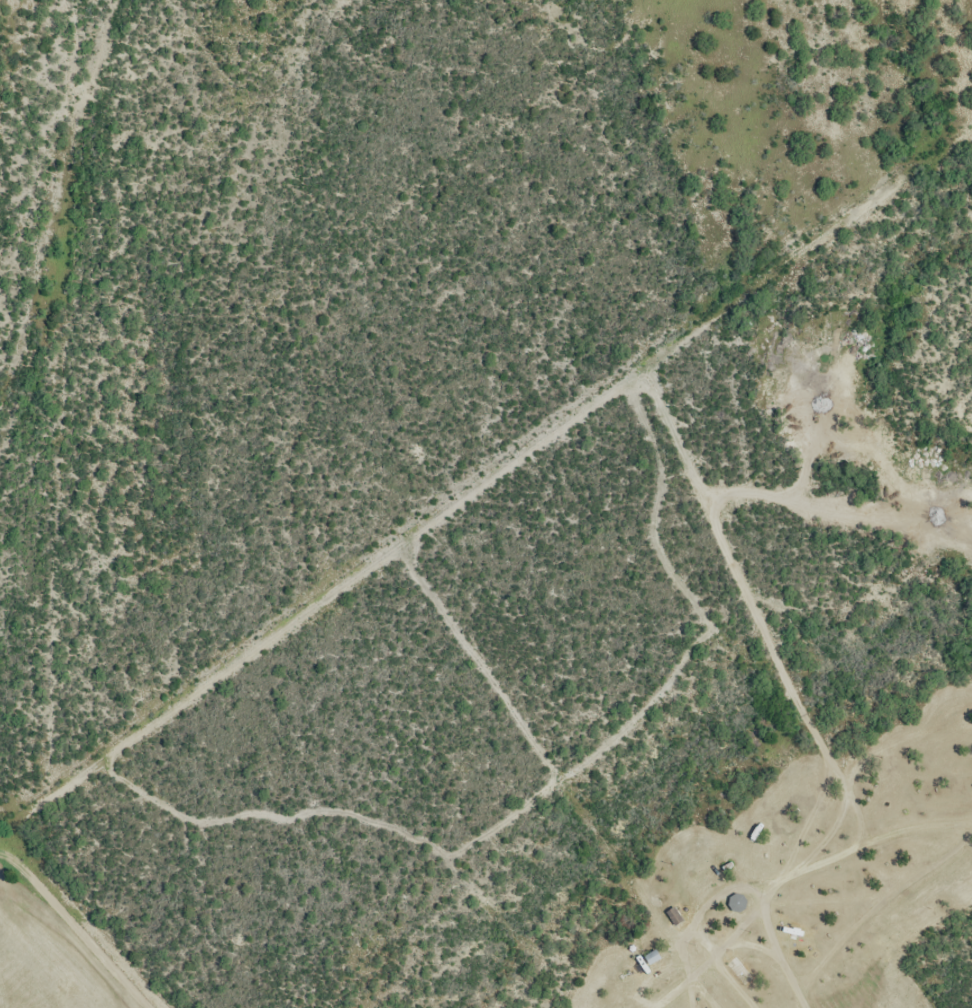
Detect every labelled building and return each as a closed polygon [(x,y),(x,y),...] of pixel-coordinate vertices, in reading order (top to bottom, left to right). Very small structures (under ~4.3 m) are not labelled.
[(667,906),(676,919),(682,915),(674,902),(667,906)]
